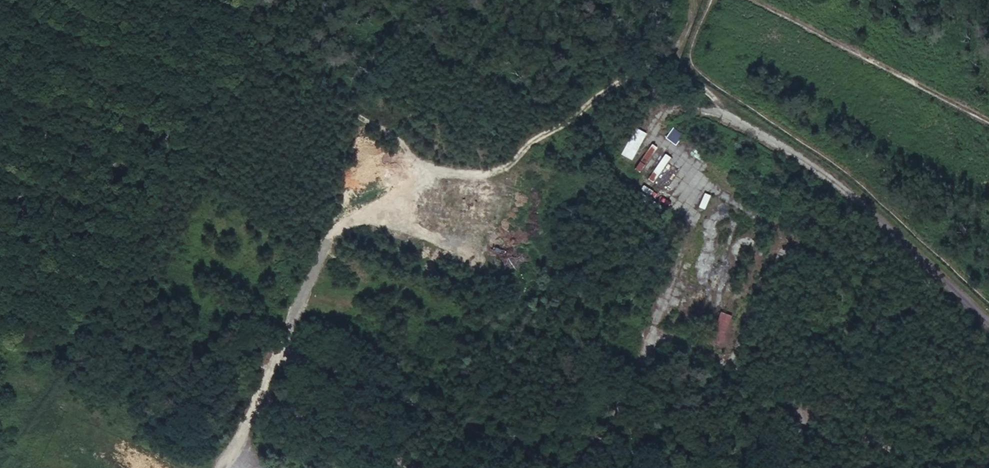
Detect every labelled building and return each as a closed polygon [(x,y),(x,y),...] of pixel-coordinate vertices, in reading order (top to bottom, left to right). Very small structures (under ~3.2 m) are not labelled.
[(636,129),(622,156),(633,162),(647,134),(636,129)] [(673,129),(666,140),(676,146),(683,136),(673,129)] [(655,183),(671,159),(665,155),(649,179),(655,183)] [(641,161),(636,171),(642,173),(646,163),(641,161)] [(720,312),(709,340),(722,344),(733,317),(720,312)]
